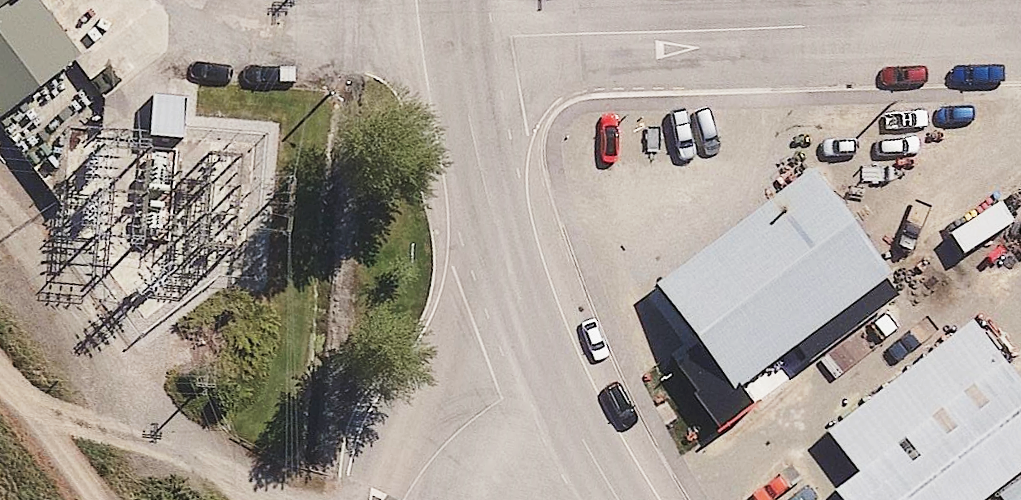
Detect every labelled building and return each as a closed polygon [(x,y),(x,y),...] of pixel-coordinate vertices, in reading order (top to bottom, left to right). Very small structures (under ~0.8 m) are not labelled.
[(31,127),(111,61),(60,0),(0,0),(0,89),(31,127)] [(185,97),(147,98),(148,140),(186,139),(185,97)] [(909,280),(828,180),(676,302),(757,402),(909,280)] [(989,337),(828,467),(855,499),(1004,499),(1020,486),(1020,377),(989,337)]
